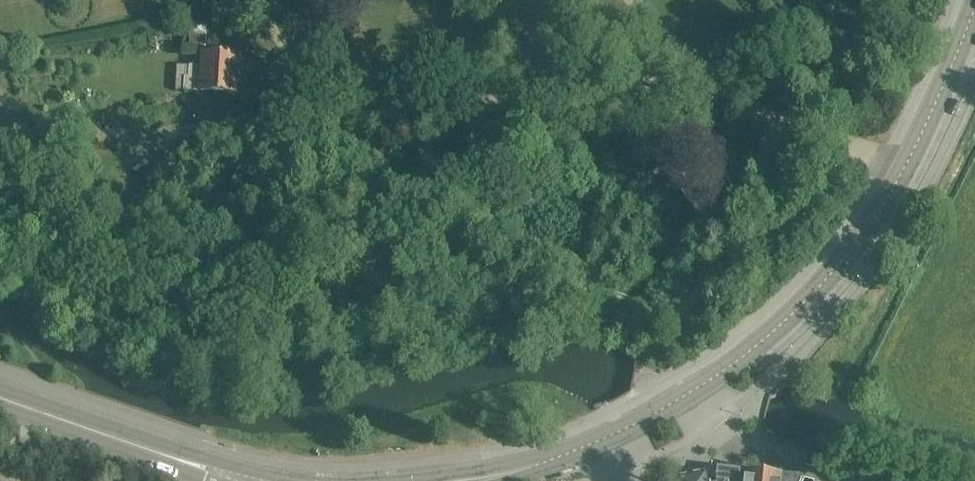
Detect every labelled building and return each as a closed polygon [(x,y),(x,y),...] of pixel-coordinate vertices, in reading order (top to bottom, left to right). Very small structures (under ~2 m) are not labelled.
[(206,26),(190,25),(189,47),(205,48),(206,26)] [(202,68),(198,67),(189,67),(188,79),(184,78),(183,92),(236,95),(237,82),(240,82),(240,72),(238,72),(239,59),(203,57),(202,68)] [(745,473),(717,470),(717,480),(744,480),(745,473)] [(708,471),(672,479),(673,480),(710,480),(708,471)]
